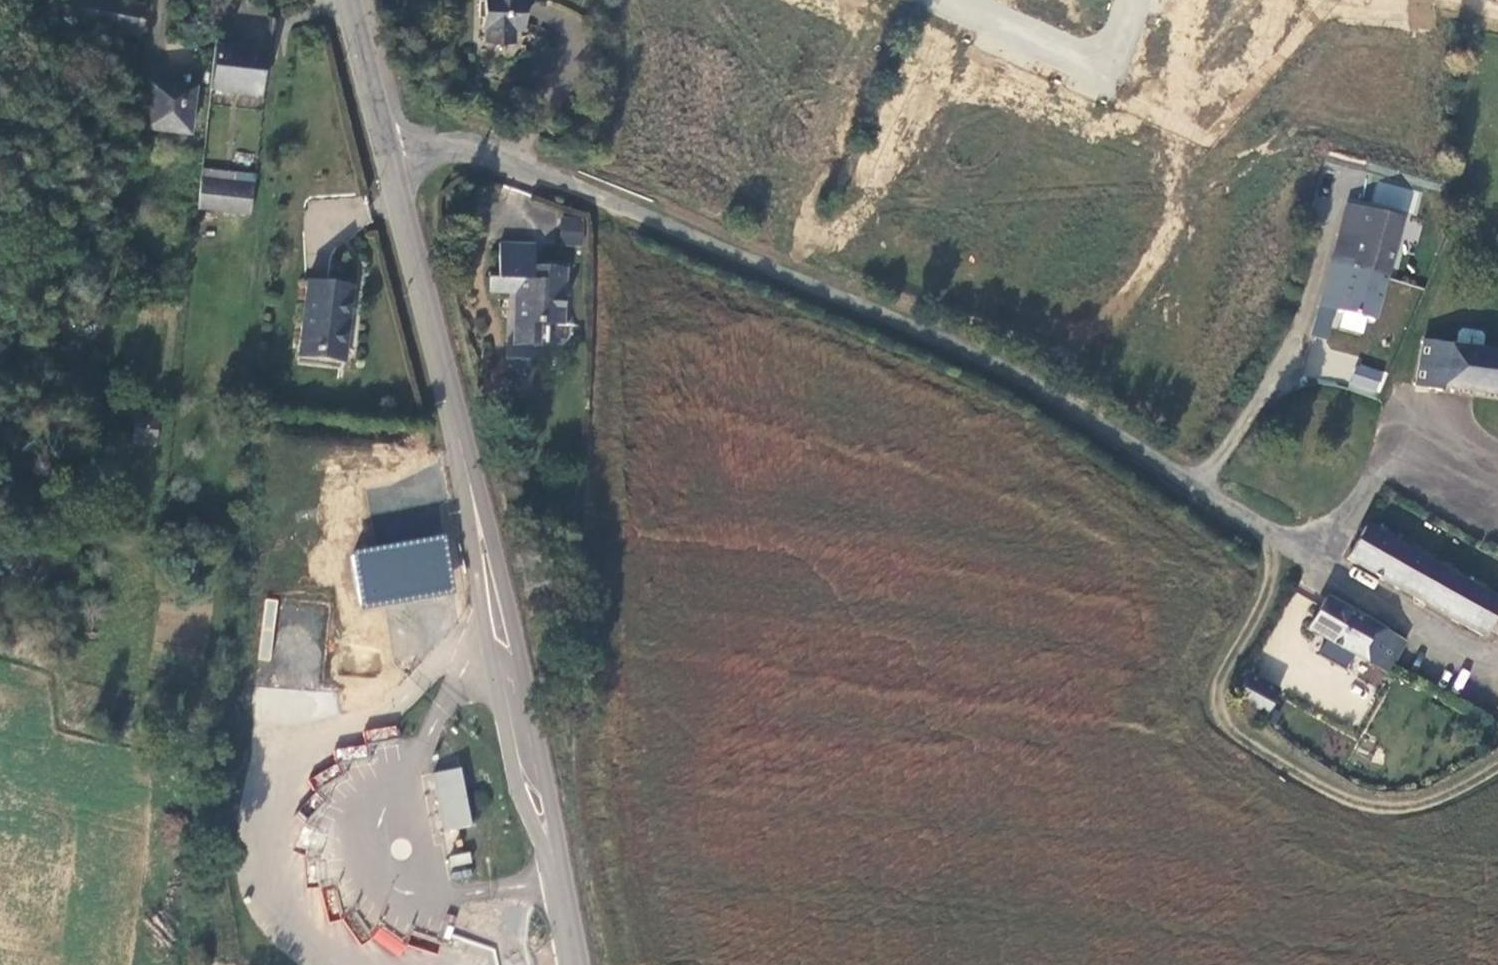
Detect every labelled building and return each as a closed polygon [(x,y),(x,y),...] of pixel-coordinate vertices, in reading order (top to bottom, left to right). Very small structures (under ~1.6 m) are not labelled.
[(147,6),(113,0),(58,0),(54,23),(141,39),(147,6)] [(483,27),(486,27),(486,41),(515,42),(516,28),(526,28),(527,0),(484,0),(483,27)] [(270,46),(216,40),(211,91),(265,97),(270,46)] [(140,49),(128,47),(124,78),(136,79),(140,49)] [(151,81),(145,131),(194,136),(199,86),(151,81)] [(202,168),(198,210),(252,215),(256,173),(202,168)] [(1373,207),(1410,208),(1410,185),(1374,184),(1373,207)] [(1373,321),(1392,250),(1367,242),(1376,211),(1348,203),(1320,305),(1373,321)] [(1367,242),(1392,250),(1401,219),(1376,211),(1367,242)] [(582,247),(582,218),(560,217),(558,246),(582,247)] [(512,343),(547,345),(548,324),(563,325),(567,266),(535,263),(536,244),(500,242),(497,277),(489,276),(488,292),(515,294),(512,343)] [(357,284),(310,278),(300,355),(347,360),(357,284)] [(1423,340),(1416,386),(1441,391),(1442,387),(1497,396),(1497,352),(1423,340)] [(156,446),(159,415),(136,412),(133,444),(156,446)] [(119,497),(105,495),(103,510),(117,512),(119,497)] [(1367,527),(1348,559),(1406,592),(1426,559),(1368,527),(1367,527)] [(349,550),(360,608),(456,591),(446,533),(349,550)] [(1406,592),(1423,602),(1484,636),(1497,611),(1497,600),(1426,559),(1406,592)] [(1406,641),(1326,597),(1309,629),(1388,673),(1400,652),(1406,641)] [(1279,690),(1247,672),(1233,696),(1262,719),(1279,690)] [(467,770),(437,776),(449,834),(462,832),(478,828),(467,770)]
